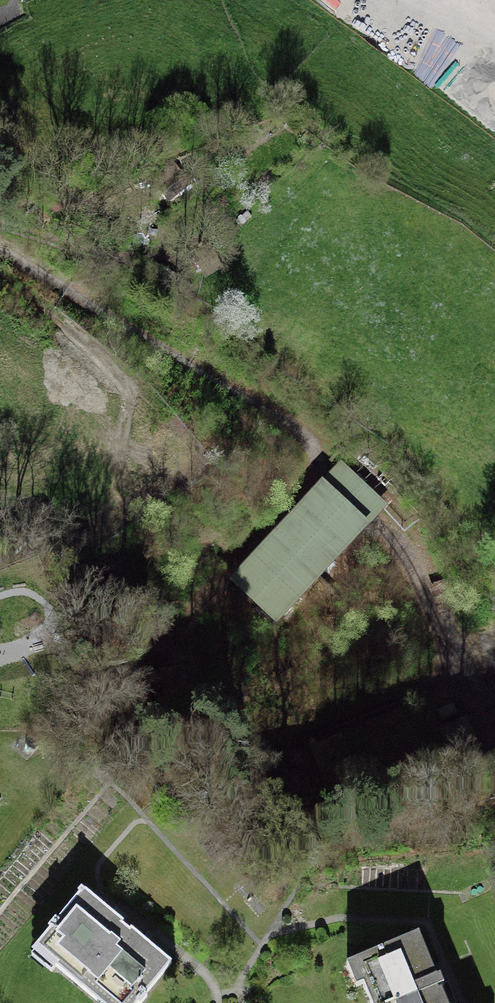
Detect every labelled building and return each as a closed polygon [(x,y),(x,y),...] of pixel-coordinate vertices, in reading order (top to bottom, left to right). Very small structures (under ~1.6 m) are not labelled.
[(277,618),(363,526),(322,488),(236,580),(277,618)] [(84,900),(38,955),(96,1002),(137,1002),(166,969),(84,900)] [(427,940),(366,966),(382,1002),(454,1002),(427,940)]
